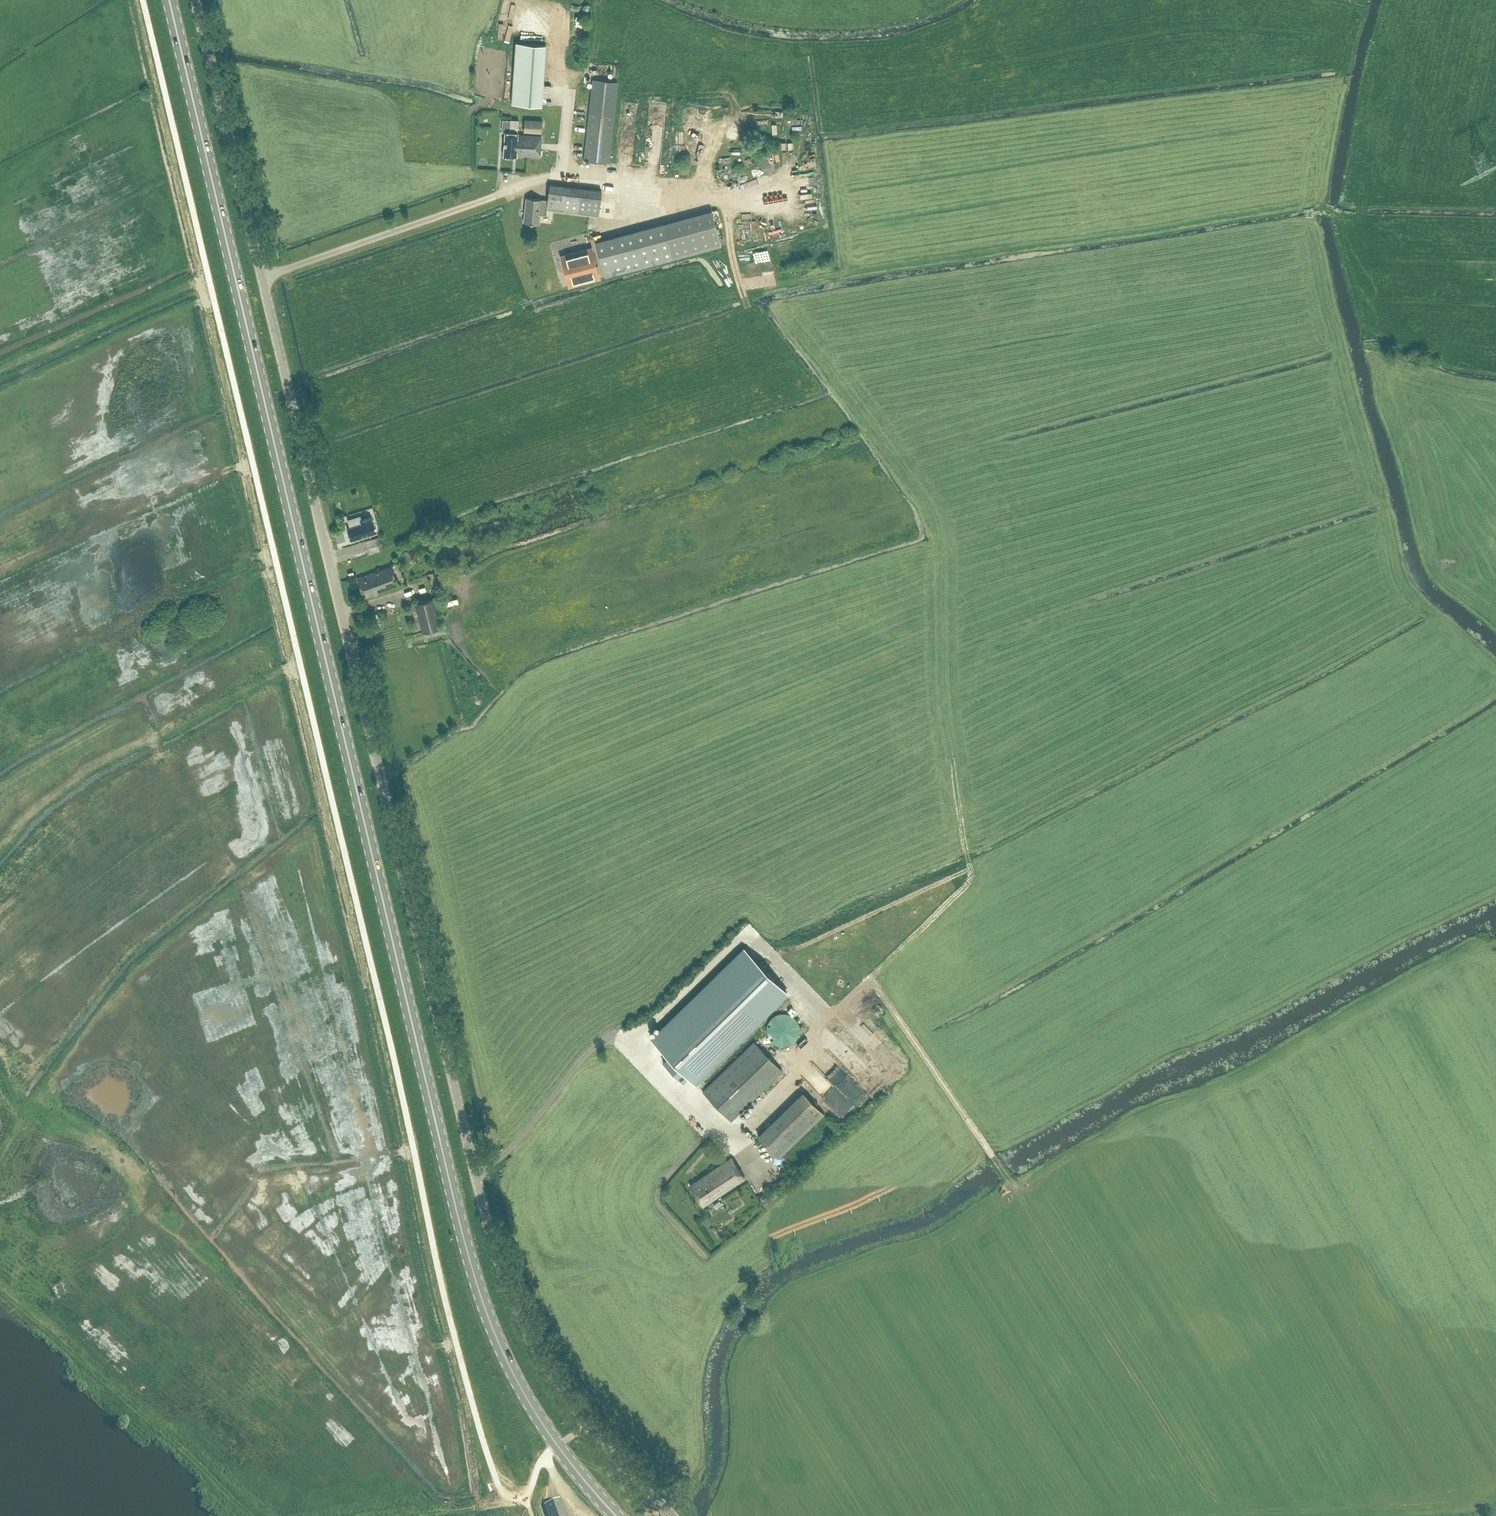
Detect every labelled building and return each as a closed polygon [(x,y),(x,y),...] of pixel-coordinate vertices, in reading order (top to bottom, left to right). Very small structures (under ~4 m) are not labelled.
[(560,7),(553,11),(556,17),(563,13),(560,7)] [(516,44),(512,107),(543,109),(546,46),(516,44)] [(591,83),(584,160),(609,162),(616,86),(591,83)] [(763,110),(756,112),(758,119),(765,117),(763,110)] [(524,119),(523,132),(541,133),(542,120),(524,119)] [(518,120),(514,120),(510,120),(509,131),(504,131),(503,155),(516,156),(516,155),(539,157),(541,136),(517,134),(518,120)] [(772,155),(778,152),(774,145),(768,149),(772,155)] [(547,199),(526,197),(523,222),(538,223),(539,214),(546,215),(546,209),(562,211),(562,210),(598,214),(601,190),(549,184),(547,199)] [(663,223),(672,258),(720,245),(711,210),(663,223)] [(604,276),(672,258),(663,223),(595,242),(604,276)] [(570,286),(600,278),(592,247),(561,255),(570,286)] [(361,523),(346,527),(350,539),(376,531),(372,520),(371,520),(370,516),(360,519),(361,523)] [(382,549),(378,537),(364,541),(367,553),(382,549)] [(384,567),(356,578),(363,597),(391,586),(392,587),(398,585),(391,565),(384,567)] [(440,627),(432,598),(414,603),(422,632),(440,627)] [(375,625),(371,615),(366,617),(370,627),(375,625)] [(421,631),(419,623),(412,625),(415,633),(421,631)] [(694,1082),(786,992),(744,948),(651,1038),(668,1056),(662,1062),(681,1081),(687,1076),(694,1082)] [(795,1019),(793,1017),(791,1015),(788,1014),(786,1013),(782,1013),(779,1013),(776,1014),(773,1016),(771,1018),(768,1021),(767,1023),(766,1026),(766,1029),(766,1032),(767,1034),(768,1037),(770,1039),(772,1041),(774,1043),(777,1044),(780,1045),(783,1045),(786,1045),(788,1044),(791,1043),(793,1041),(795,1040),(797,1037),(798,1035),(798,1032),(799,1030),(798,1026),(798,1024),(796,1021),(795,1019)] [(782,1070),(753,1041),(702,1091),(731,1120),(782,1070)] [(855,1062),(856,1063),(849,1069),(867,1093),(884,1080),(865,1055),(855,1062)] [(820,1077),(817,1074),(813,1079),(806,1073),(802,1078),(812,1087),(820,1077)] [(834,1093),(837,1090),(826,1079),(814,1091),(842,1120),(852,1112),(834,1093)] [(843,1099),(845,1096),(847,1098),(844,1101),(854,1110),(865,1097),(849,1082),(838,1094),(843,1099)] [(823,1113),(803,1092),(758,1136),(778,1156),(823,1113)] [(731,1157),(689,1185),(702,1205),(744,1177),(731,1157)] [(712,1204),(716,1209),(723,1204),(719,1199),(712,1204)] [(559,1500),(544,1506),(548,1515),(565,1515),(559,1500)]
